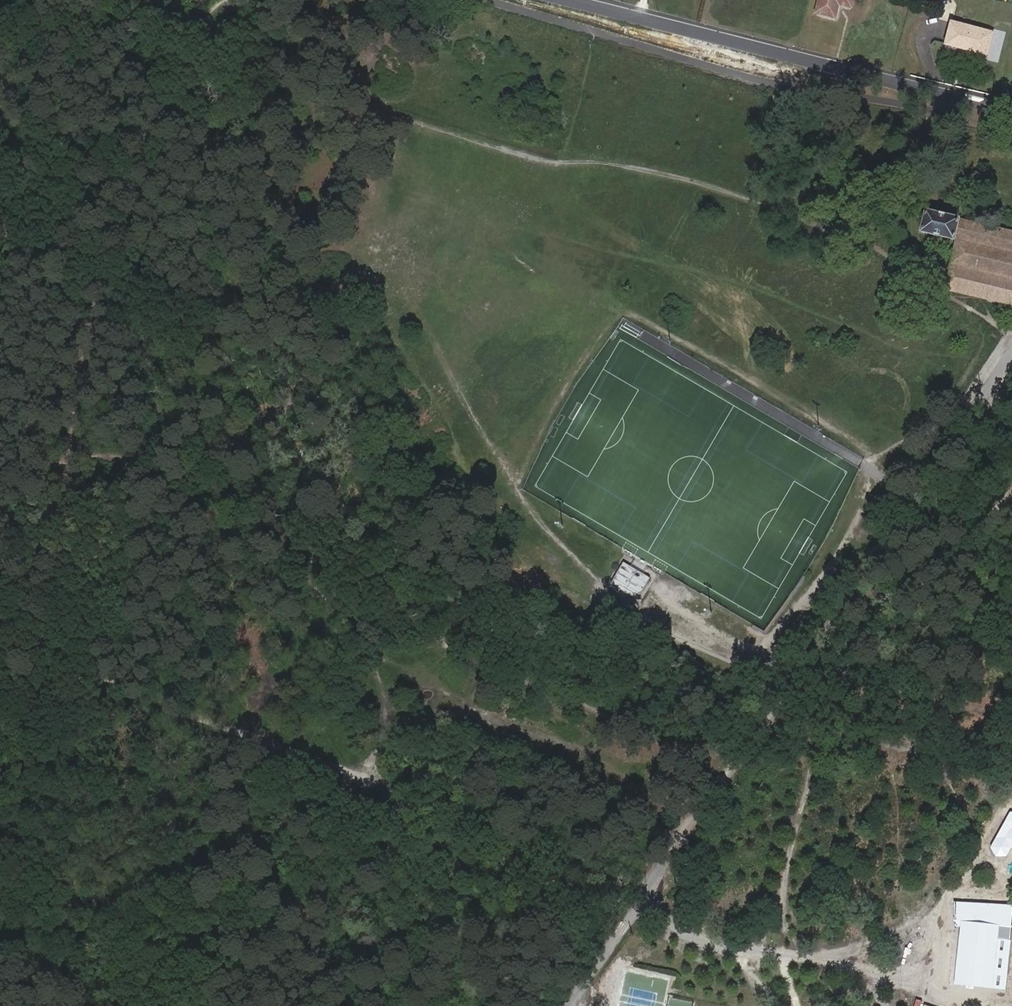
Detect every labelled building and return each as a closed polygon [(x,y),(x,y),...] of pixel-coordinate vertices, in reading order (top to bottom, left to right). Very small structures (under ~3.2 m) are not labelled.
[(815,12),(836,18),(839,6),(851,8),(853,0),(818,0),(815,12)] [(992,34),(952,23),(945,45),(985,56),(992,34)] [(956,239),(961,217),(926,209),(921,231),(956,239)] [(961,217),(956,239),(945,289),(1011,303),(1011,229),(961,217)] [(622,562),(608,588),(635,602),(649,576),(622,562)] [(1008,816),(1004,826),(1011,836),(1004,844),(994,843),(989,852),(995,861),(1004,862),(1008,855),(1011,855),(1011,816),(1008,816)] [(960,934),(956,984),(991,988),(995,940),(997,926),(1002,926),(1001,940),(1011,941),(1011,905),(955,900),(957,934),(960,934)] [(995,940),(991,988),(1008,990),(1011,944),(1011,941),(1001,940),(995,940)]
